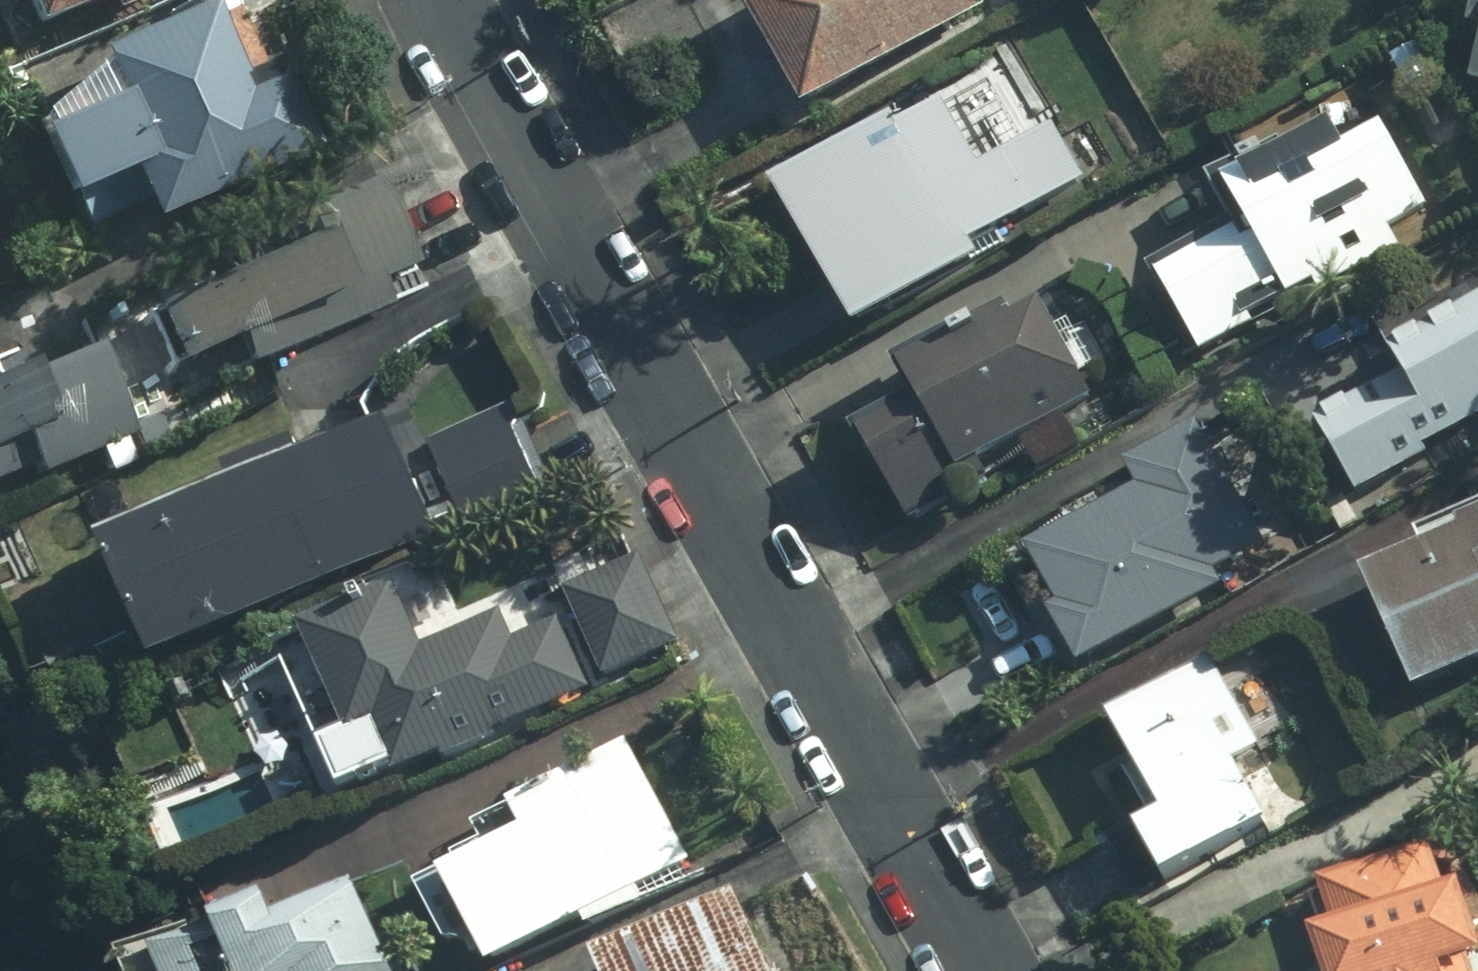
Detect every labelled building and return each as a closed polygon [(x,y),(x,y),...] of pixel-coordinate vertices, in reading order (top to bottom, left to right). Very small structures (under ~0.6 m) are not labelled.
[(49,28),(107,0),(35,0),(49,28)] [(125,25),(166,5),(164,0),(113,0),(125,25)] [(998,0),(770,0),(764,3),(825,108),(1001,6),(998,0)] [(172,225),(322,150),(286,78),(261,90),(222,11),(118,62),(136,99),(49,142),(81,205),(146,173),(172,225)] [(1214,354),(1405,251),(1395,233),(1445,206),(1404,130),(1391,137),(1361,80),(1319,102),(1334,130),(1229,186),(1255,235),(1174,279),(1214,354)] [(993,169),(953,95),(784,188),(863,331),(997,258),(988,242),(1095,183),(1066,129),(993,169)] [(324,216),(332,234),(150,322),(176,376),(238,346),(251,373),(404,299),(395,282),(426,266),(387,185),(324,216)] [(1477,420),(1477,292),(1392,346),(1409,374),(1320,430),(1360,494),(1477,420)] [(1107,405),(1050,303),(1029,315),(1017,294),(904,356),(933,410),(872,444),(916,524),(973,492),(968,482),(1107,405)] [(114,480),(143,466),(131,441),(152,431),(114,350),(39,385),(30,367),(0,381),(0,483),(38,465),(46,481),(102,455),(114,480)] [(524,407),(435,446),(472,530),(560,491),(524,407)] [(1133,466),(1147,489),(1041,550),(1074,606),(1062,613),(1092,665),(1233,584),(1224,568),(1279,537),(1212,420),(1133,466)] [(447,539),(393,421),(119,546),(173,665),(447,539)] [(1477,675),(1477,527),(1375,582),(1437,697),(1477,675)] [(649,550),(568,582),(606,679),(687,648),(649,550)] [(327,663),(309,670),(355,782),(406,761),(413,778),(505,740),(498,723),(594,684),(570,626),(527,643),(513,608),(422,645),(399,588),(311,624),(327,663)] [(1271,741),(1222,657),(1125,715),(1178,804),(1123,837),(1156,892),(1283,817),(1247,756),(1271,741)] [(503,960),(702,862),(643,744),(482,823),(495,849),(431,880),(466,951),(492,938),(503,960)] [(1476,882),(1448,890),(1437,850),(1319,883),(1344,970),(1477,970),(1477,890),(1476,882)] [(363,882),(296,911),(286,887),(225,913),(230,926),(167,954),(175,970),(401,970),(363,882)] [(744,887),(607,954),(616,970),(785,970),(744,887)]
